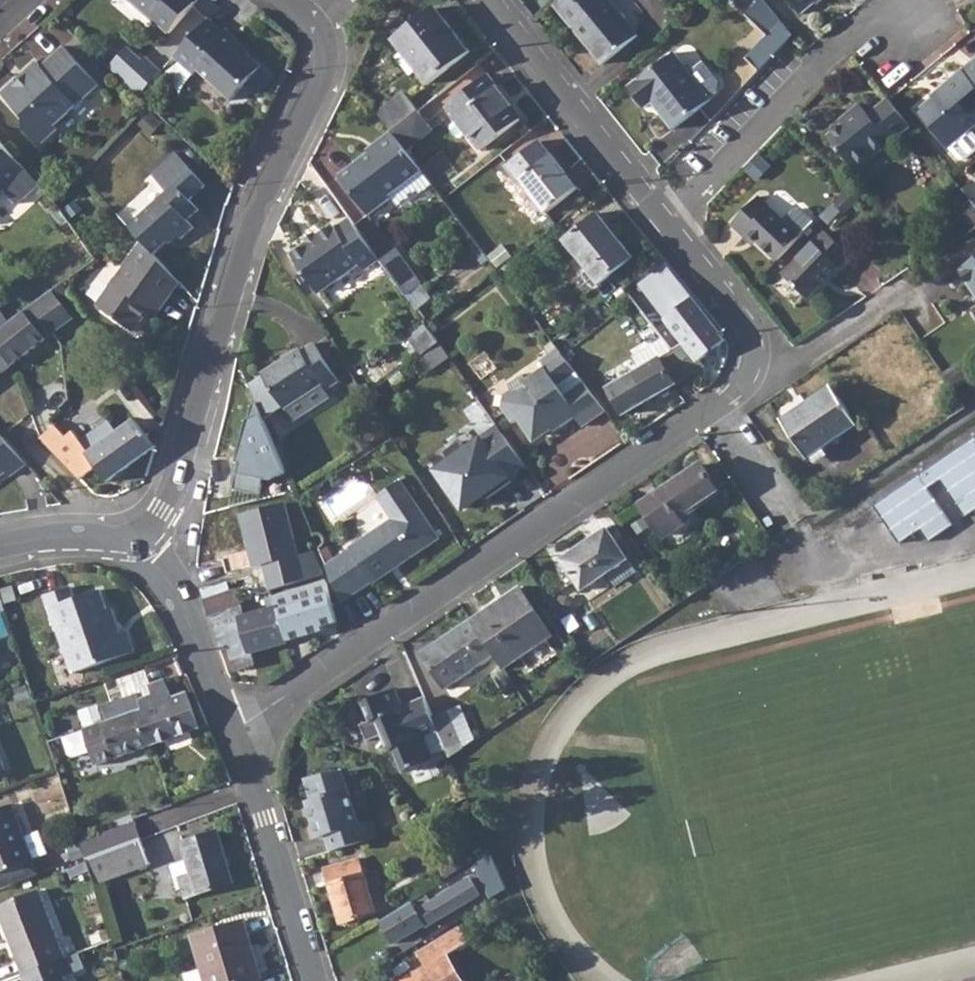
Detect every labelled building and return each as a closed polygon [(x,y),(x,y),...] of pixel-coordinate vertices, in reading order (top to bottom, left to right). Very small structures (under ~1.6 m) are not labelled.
[(167,32),(196,0),(131,0),(167,32)] [(552,3),(603,64),(638,34),(610,0),(555,0),(552,3)] [(757,71),(792,34),(764,0),(758,0),(746,12),(767,34),(745,57),(757,71)] [(800,14),(817,0),(789,0),(800,14)] [(395,2),(384,23),(395,37),(393,38),(430,85),(472,52),(436,6),(412,24),(395,2)] [(208,18),(171,57),(192,76),(197,71),(230,100),(261,66),(248,54),(237,44),(240,41),(224,28),(221,30),(208,18)] [(240,41),(237,44),(248,54),(250,51),(240,41)] [(16,80),(2,92),(26,118),(26,130),(40,145),(60,127),(56,123),(99,86),(64,47),(41,67),(36,61),(22,74),(25,76),(18,82),(16,80)] [(126,47),(107,67),(137,95),(159,71),(144,57),(140,61),(126,47)] [(674,51),(627,85),(644,108),(652,103),(672,130),(711,99),(674,51)] [(935,91),(936,93),(916,110),(955,158),(961,158),(974,147),(974,139),(966,129),(974,122),(974,58),(935,91)] [(489,73),(446,106),(457,120),(451,124),(450,129),(457,136),(461,137),(467,133),(481,151),(524,117),(489,73)] [(405,92),(378,112),(391,128),(393,131),(419,110),(405,92)] [(887,98),(886,96),(867,112),(859,101),(844,113),(847,116),(826,132),(853,168),(908,124),(887,98)] [(419,110),(393,131),(409,152),(435,129),(419,110)] [(393,131),(391,128),(375,141),(377,144),(340,172),(371,213),(392,196),(390,193),(422,168),(409,152),(393,131)] [(0,141),(0,191),(4,187),(8,190),(28,172),(0,141)] [(542,141),(509,166),(546,214),(579,188),(542,141)] [(167,191),(130,225),(143,238),(155,252),(177,232),(182,238),(194,227),(187,219),(199,208),(190,199),(205,184),(174,152),(151,174),(167,191)] [(747,230),(776,258),(799,234),(813,220),(801,208),(795,208),(784,219),(759,194),(731,222),(743,234),(747,230)] [(598,212),(563,239),(600,286),(635,259),(598,212)] [(312,243),(309,238),(290,252),(318,292),(361,261),(365,268),(379,257),(349,217),(336,227),(332,222),(319,232),(322,237),(312,243)] [(306,235),(309,238),(312,243),(322,237),(319,232),(315,229),(306,235)] [(823,230),(782,273),(808,297),(849,254),(823,230)] [(155,252),(143,238),(97,303),(135,330),(151,308),(154,301),(162,307),(180,280),(155,252)] [(395,245),(379,257),(405,295),(422,282),(395,245)] [(974,294),(974,295),(974,256),(957,268),(974,294)] [(511,259),(498,269),(505,277),(517,267),(511,259)] [(664,263),(638,284),(684,342),(699,362),(726,340),(664,263)] [(9,369),(74,319),(52,289),(8,322),(0,329),(0,357),(9,369)] [(154,301),(151,308),(158,313),(162,307),(154,301)] [(0,313),(0,329),(8,322),(1,312),(0,313)] [(426,324),(408,337),(421,355),(439,342),(426,324)] [(684,342),(672,350),(607,389),(622,416),(704,367),(699,362),(684,342)] [(300,348),(261,375),(263,377),(249,386),(255,399),(263,422),(284,408),(294,421),(329,397),(325,390),(339,382),(313,344),(302,351),(300,348)] [(555,362),(547,369),(530,382),(524,375),(509,386),(514,394),(507,399),(505,411),(518,428),(524,423),(535,439),(546,439),(556,431),(555,429),(560,425),(564,430),(578,420),(585,429),(607,413),(559,349),(550,356),(555,362)] [(550,356),(542,362),(547,369),(555,362),(550,356)] [(0,357),(0,376),(9,369),(0,357)] [(957,391),(962,399),(974,389),(974,381),(967,385),(957,391)] [(830,385),(781,419),(807,456),(855,423),(830,385)] [(263,422),(255,399),(249,403),(230,489),(258,495),(261,482),(283,473),(263,422)] [(55,426),(39,439),(59,461),(78,481),(97,468),(109,484),(154,450),(133,419),(116,431),(108,419),(80,440),(74,431),(67,436),(55,426)] [(528,467),(498,425),(480,438),(481,440),(468,449),(462,441),(446,453),(452,461),(438,471),(465,509),(485,494),(489,499),(512,482),(511,479),(528,467)] [(5,470),(9,475),(25,463),(0,434),(0,474),(5,470)] [(873,504),(898,541),(919,527),(927,539),(952,522),(926,485),(938,476),(964,514),(974,506),(974,439),(973,435),(873,504)] [(702,461),(640,505),(664,540),(687,525),(683,520),(723,493),(702,461)] [(392,521),(349,549),(350,550),(326,566),(342,603),(371,583),(372,585),(440,539),(401,482),(377,498),(392,521)] [(262,566),(266,580),(270,590),(270,592),(323,574),(313,552),(300,556),(286,503),(239,515),(252,569),(262,566)] [(608,527),(561,560),(581,590),(628,558),(608,527)] [(324,581),(272,597),(287,645),(323,632),(322,629),(335,624),(324,581)] [(227,582),(201,590),(203,599),(230,591),(227,582)] [(520,587),(471,621),(494,656),(504,669),(554,634),(520,587)] [(47,597),(66,652),(74,650),(80,671),(133,652),(126,633),(120,635),(117,636),(115,628),(117,627),(111,609),(107,611),(99,590),(75,599),(70,588),(47,597)] [(230,591),(203,599),(219,650),(226,648),(232,671),(255,665),(252,656),(287,645),(272,597),(270,592),(270,590),(240,598),(237,589),(230,591)] [(494,656),(471,621),(421,655),(444,690),(494,656)] [(74,650),(66,652),(73,674),(80,671),(74,650)] [(100,699),(107,721),(138,711),(143,709),(140,699),(135,686),(100,699)] [(374,721),(385,749),(434,721),(424,696),(403,705),(395,688),(360,702),(369,723),(374,721)] [(158,692),(140,699),(143,709),(162,702),(158,692)] [(143,709),(138,711),(150,745),(198,729),(185,694),(162,702),(143,709)] [(107,721),(63,737),(67,752),(76,756),(91,750),(95,763),(150,745),(138,711),(107,721)] [(434,721),(385,749),(387,753),(391,750),(402,773),(435,759),(426,737),(439,732),(434,721)] [(325,834),(330,850),(377,836),(372,819),(358,823),(342,772),(304,777),(308,791),(312,790),(314,798),(306,800),(318,837),(325,834)] [(33,861),(12,805),(0,810),(0,874),(33,861)] [(90,835),(81,839),(86,856),(88,860),(140,839),(135,824),(92,840),(90,835)] [(185,858),(169,864),(177,890),(182,889),(185,899),(233,884),(218,831),(181,843),(185,858)] [(140,839),(88,860),(96,886),(150,865),(140,839)] [(477,844),(440,863),(447,876),(483,856),(477,844)] [(491,853),(474,865),(491,899),(507,889),(491,853)] [(357,858),(323,868),(339,925),(374,915),(357,858)] [(0,874),(0,890),(39,875),(33,861),(0,874)] [(411,902),(379,922),(393,944),(424,925),(425,927),(479,895),(469,878),(416,911),(411,902)] [(24,974),(66,958),(40,892),(0,908),(0,915),(24,974)] [(191,937),(205,980),(249,980),(261,977),(245,921),(191,937)] [(403,980),(463,980),(448,955),(468,944),(459,929),(417,953),(426,967),(403,980)] [(80,952),(66,958),(72,975),(87,969),(80,952)] [(24,974),(27,980),(66,980),(65,978),(72,975),(66,958),(24,974)]
